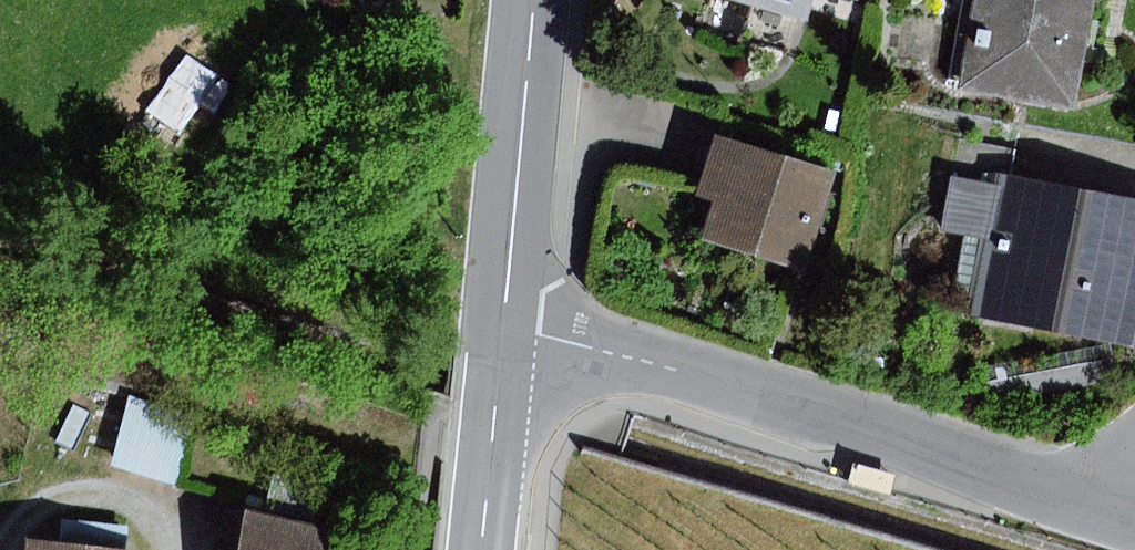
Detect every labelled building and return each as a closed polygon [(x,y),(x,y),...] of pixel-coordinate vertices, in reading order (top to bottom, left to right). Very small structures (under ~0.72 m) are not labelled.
[(754,7),(745,38),(787,50),(797,18),(810,22),(816,0),(730,0),(754,7)] [(961,91),(1077,113),(1098,0),(978,0),(961,91)] [(961,136),(954,169),(1011,179),(1018,147),(961,136)] [(836,174),(716,137),(697,196),(715,202),(703,242),(805,273),(836,174)] [(812,144),(808,157),(842,169),(846,156),(812,144)] [(954,169),(943,231),(993,240),(980,316),(1134,344),(1134,202),(1011,179),(954,169)] [(131,397),(109,466),(175,486),(197,417),(131,397)] [(250,512),(242,549),(349,549),(352,534),(250,512)] [(31,541),(30,549),(117,549),(31,541)]
